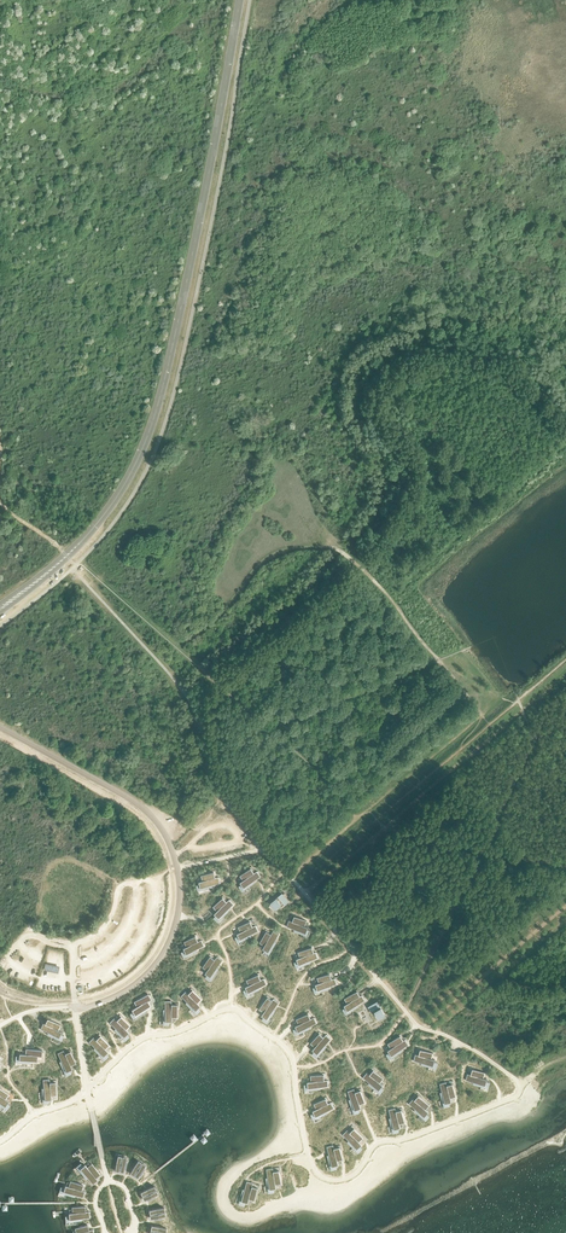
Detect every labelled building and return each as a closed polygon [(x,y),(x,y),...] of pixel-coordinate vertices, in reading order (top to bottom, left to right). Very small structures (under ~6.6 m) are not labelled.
[(251,868),(240,876),(243,881),(254,873),(251,868)] [(243,881),(240,883),(241,885),(244,888),(246,887),(261,876),(258,873),(257,871),(254,873),(243,881)] [(214,872),(201,875),(202,881),(215,878),(214,872)] [(202,881),(199,882),(199,884),(200,888),(203,888),(220,883),(219,879),(219,877),(215,878),(202,881)] [(282,893),(271,902),(275,908),(281,903),(280,902),(282,900),(283,902),(286,899),(282,893)] [(223,898),(213,907),(217,911),(227,902),(223,898)] [(217,911),(214,913),(216,915),(219,918),(221,916),(232,906),(234,904),(231,901),(229,899),(227,902),(217,911)] [(294,916),(292,921),(305,926),(307,921),(294,916)] [(289,920),(286,926),(303,933),(306,933),(307,930),(308,927),(305,926),(292,921),(289,920)] [(250,921),(238,927),(240,932),(252,927),(250,921)] [(240,932),(237,934),(238,936),(240,940),(242,939),(256,932),(258,931),(257,927),(256,925),(252,927),(240,932)] [(266,931),(259,943),(264,946),(271,934),(266,931)] [(264,946),(263,949),(265,950),(268,952),(270,950),(279,934),(275,932),(273,931),(271,934),(264,946)] [(195,936),(183,942),(186,947),(198,941),(195,936)] [(186,947),(183,949),(184,951),(186,950),(188,953),(204,946),(201,940),(198,941),(186,947)] [(310,947),(298,952),(300,957),(312,953),(314,952),(312,947),(310,947)] [(300,957),(296,958),(297,961),(298,965),(318,958),(316,954),(316,952),(314,952),(312,953),(300,957)] [(209,956),(202,967),(207,971),(215,960),(209,956)] [(207,971),(205,973),(207,975),(209,973),(212,975),(222,960),(217,957),(215,960),(207,971)] [(60,965),(46,962),(44,969),(59,972),(60,965)] [(258,974),(246,980),(249,985),(261,980),(258,974)] [(330,974),(317,978),(319,983),(331,979),(330,974)] [(249,985),(245,987),(246,989),(248,993),(250,992),(264,985),(267,984),(265,981),(264,978),(261,980),(249,985)] [(319,983),(315,984),(316,987),(317,991),(320,990),(337,984),(335,980),(335,978),(331,979),(319,983)] [(192,990),(188,994),(197,1003),(201,999),(192,990)] [(185,991),(180,996),(193,1009),(196,1006),(198,1008),(200,1006),(197,1003),(188,994),(185,991)] [(355,992),(344,998),(347,1003),(358,997),(360,996),(357,991),(355,992)] [(148,994),(134,1002),(137,1007),(147,1001),(151,999),(148,994)] [(347,1003),(344,1005),(345,1007),(347,1011),(349,1010),(362,1002),(365,1000),(363,997),(361,995),(360,996),(358,997),(347,1003)] [(266,998),(259,1009),(263,1013),(271,1002),(266,998)] [(263,1013),(261,1016),(264,1017),(267,1019),(279,1003),(275,1000),(273,999),(271,1002),(263,1013)] [(137,1007),(131,1010),(133,1012),(135,1011),(137,1014),(151,1006),(147,1001),(137,1007)] [(377,1001),(371,1005),(372,1006),(379,1017),(384,1013),(381,1008),(380,1008),(378,1006),(379,1005),(377,1001)] [(308,1014),(296,1019),(298,1025),(311,1019),(308,1014)] [(120,1016),(116,1020),(126,1030),(130,1026),(120,1016)] [(298,1025),(295,1026),(296,1028),(298,1032),(300,1031),(314,1024),(316,1023),(315,1020),(314,1017),(311,1019),(298,1025)] [(114,1018),(109,1023),(122,1035),(125,1032),(127,1034),(128,1032),(126,1030),(116,1020),(114,1018)] [(47,1019),(45,1024),(58,1030),(61,1025),(47,1019)] [(43,1023),(40,1029),(56,1037),(58,1033),(61,1034),(62,1032),(58,1030),(45,1024),(43,1023)] [(319,1033),(310,1043),(314,1047),(323,1037),(319,1033)] [(314,1047),(312,1050),(314,1052),(317,1054),(319,1052),(331,1039),(328,1036),(326,1035),(323,1037),(314,1047)] [(399,1036),(387,1044),(391,1049),(402,1041),(403,1040),(400,1035),(399,1036)] [(100,1036),(96,1040),(105,1049),(109,1045),(100,1036)] [(93,1037),(89,1042),(101,1055),(104,1052),(106,1054),(108,1052),(105,1049),(96,1040),(93,1037)] [(391,1049),(388,1051),(389,1053),(391,1056),(408,1045),(406,1041),(405,1039),(403,1040),(402,1041),(391,1049)] [(62,1054),(58,1056),(65,1070),(69,1068),(70,1070),(72,1069),(70,1066),(65,1054),(63,1050),(61,1051),(62,1054)] [(420,1050),(418,1055),(431,1059),(433,1053),(420,1050)] [(70,1051),(65,1054),(70,1066),(76,1063),(70,1051)] [(19,1054),(19,1056),(22,1057),(21,1061),(37,1062),(38,1055),(25,1054),(19,1054)] [(415,1054),(413,1061),(431,1065),(433,1066),(434,1062),(435,1060),(431,1059),(418,1055),(415,1054)] [(472,1069),(471,1075),(483,1078),(485,1073),(472,1069)] [(373,1070),(370,1075),(380,1083),(384,1079),(373,1070)] [(367,1072),(363,1077),(377,1089),(379,1090),(381,1087),(383,1085),(380,1083),(370,1075),(367,1072)] [(467,1074),(465,1080),(483,1085),(484,1081),(486,1082),(487,1079),(483,1078),(471,1075),(467,1074)] [(49,1079),(43,1080),(44,1098),(48,1097),(48,1100),(51,1100),(51,1096),(50,1083),(49,1079)] [(311,1081),(307,1082),(307,1084),(308,1088),(326,1087),(328,1086),(328,1082),(328,1080),(324,1080),(311,1081)] [(446,1082),(439,1084),(444,1101),(445,1104),(449,1103),(451,1102),(450,1098),(447,1086),(446,1082)] [(452,1084),(447,1086),(450,1098),(456,1097),(452,1084)] [(6,1099),(9,1094),(0,1088),(0,1095),(6,1099)] [(354,1089),(348,1091),(354,1108),(355,1110),(358,1109),(361,1108),(359,1105),(355,1092),(354,1089)] [(360,1090),(355,1092),(359,1105),(365,1103),(360,1090)] [(3,1105),(5,1102),(7,1103),(9,1101),(6,1099),(0,1095),(0,1103),(3,1105)] [(419,1097),(416,1101),(426,1110),(429,1105),(419,1097)] [(326,1098),(313,1104),(316,1109),(328,1104),(326,1098)] [(413,1099),(409,1104),(422,1115),(424,1117),(427,1114),(428,1112),(426,1110),(416,1101),(413,1099)] [(316,1109),(313,1111),(314,1113),(315,1117),(318,1116),(332,1109),(334,1108),(332,1104),(331,1102),(328,1104),(316,1109)] [(395,1108),(388,1110),(393,1127),(394,1129),(398,1128),(400,1128),(399,1124),(396,1111),(395,1108)] [(401,1110),(396,1111),(399,1124),(405,1123),(401,1110)] [(354,1128),(350,1132),(359,1142),(363,1138),(354,1128)] [(347,1130),(342,1135),(355,1147),(357,1149),(360,1146),(362,1144),(359,1142),(350,1132),(347,1130)] [(333,1145),(327,1147),(331,1164),(332,1166),(336,1165),(338,1165),(337,1161),(334,1148),(333,1145)] [(339,1147),(334,1148),(337,1161),(343,1160),(339,1147)] [(84,1168),(81,1171),(92,1184),(98,1180),(95,1178),(87,1167),(85,1164),(83,1166),(84,1168)] [(88,1166),(87,1167),(95,1178),(100,1174),(91,1164),(88,1166)] [(273,1168),(266,1169),(269,1187),(273,1186),(274,1189),(276,1188),(276,1185),(273,1171),(273,1168)] [(279,1170),(273,1171),(276,1185),(281,1184),(279,1170)] [(69,1184),(68,1186),(81,1190),(83,1185),(70,1181),(69,1184)] [(247,1181),(242,1199),(246,1200),(245,1202),(248,1203),(249,1199),(252,1186),(253,1183),(247,1181)] [(65,1185),(64,1188),(67,1189),(66,1192),(83,1198),(85,1191),(81,1190),(68,1186),(65,1185)] [(252,1186),(249,1199),(254,1201),(258,1188),(252,1186)] [(72,1213),(69,1213),(69,1216),(71,1215),(72,1219),(90,1218),(89,1211),(85,1212),(72,1213)] [(74,1228),(76,1232),(79,1232),(89,1230),(87,1225),(74,1228)]
